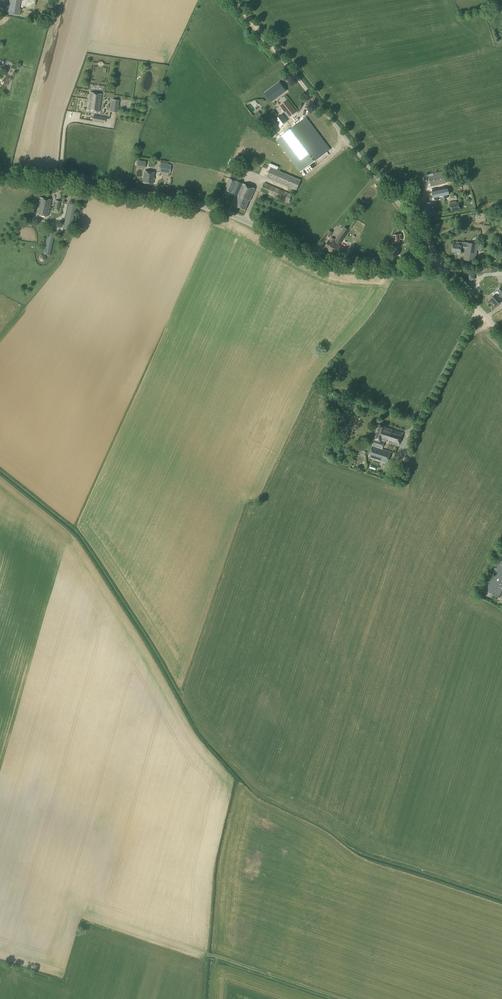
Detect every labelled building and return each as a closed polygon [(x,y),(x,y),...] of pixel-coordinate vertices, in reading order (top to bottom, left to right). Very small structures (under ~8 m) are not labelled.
[(22,0),(0,0),(0,11),(20,15),(22,0)] [(286,91),(279,82),(267,92),(273,100),(286,91)] [(99,112),(101,94),(90,92),(88,101),(89,101),(88,110),(99,112)] [(118,105),(119,100),(111,99),(111,104),(110,104),(109,112),(118,113),(119,106),(118,105)] [(287,99),(280,105),(289,117),(296,111),(287,99)] [(270,121),(278,115),(274,110),(266,116),(270,121)] [(280,126),(287,121),(282,114),(275,120),(280,126)] [(330,149),(306,118),(290,130),(289,129),(286,131),(287,132),(276,140),(300,172),(310,165),(311,167),(314,165),(312,163),(330,149)] [(138,160),(137,167),(145,168),(146,161),(138,160)] [(170,174),(171,165),(160,164),(159,172),(170,174)] [(297,190),(301,180),(271,167),(267,178),(297,190)] [(152,184),(154,173),(144,171),(142,182),(152,184)] [(442,174),(442,172),(428,175),(429,177),(428,177),(431,187),(446,183),(444,173),(442,174)] [(250,201),(255,189),(242,184),(229,178),(224,190),(239,196),(235,206),(245,210),(249,200),(250,201)] [(289,203),(292,195),(264,183),(261,191),(289,203)] [(434,200),(448,197),(445,186),(431,189),(434,200)] [(37,210),(36,214),(48,217),(50,208),(51,200),(39,198),(37,210)] [(456,203),(455,201),(450,203),(451,211),(460,209),(459,203),(456,203)] [(71,230),(77,205),(69,203),(63,228),(71,230)] [(339,245),(349,230),(344,227),(335,242),(339,245)] [(48,230),(43,254),(50,255),(53,242),(53,238),(54,234),(56,235),(57,232),(48,230)] [(402,239),(402,234),(392,235),(393,243),(400,243),(400,240),(402,239)] [(333,251),(336,245),(332,243),(334,239),(331,238),(329,241),(328,241),(325,247),(333,251)] [(462,242),(456,242),(456,244),(453,244),(452,252),(461,253),(461,248),(465,249),(464,255),(460,254),(459,260),(475,262),(478,245),(478,244),(462,242)] [(336,245),(333,251),(340,255),(344,248),(336,245)] [(390,256),(398,256),(398,252),(399,252),(399,247),(390,247),(390,256)] [(497,291),(499,293),(497,295),(496,294),(489,299),(496,307),(501,301),(500,299),(501,297),(501,286),(497,291)] [(398,446),(403,433),(386,427),(386,426),(380,423),(372,446),(368,457),(387,463),(391,451),(382,449),(384,441),(398,446)] [(486,591),(499,598),(501,593),(501,559),(486,591)]
